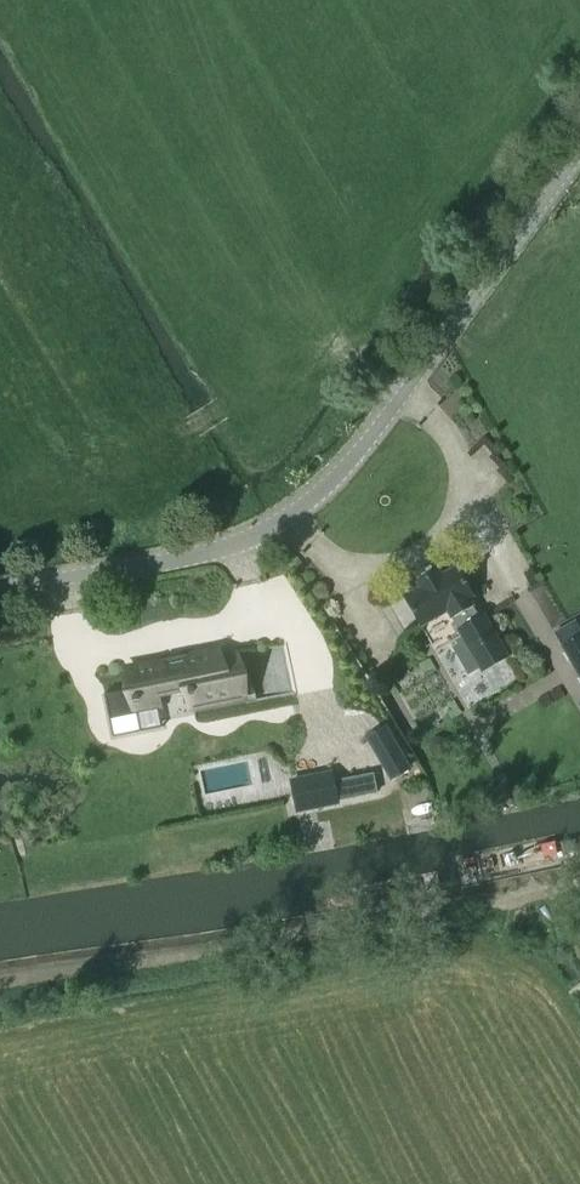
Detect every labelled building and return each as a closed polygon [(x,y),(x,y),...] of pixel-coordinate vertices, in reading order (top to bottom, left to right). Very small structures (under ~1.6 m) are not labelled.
[(421,587),(405,597),(422,627),(436,649),(452,640),(470,672),(481,666),(484,672),(510,657),(485,614),(481,616),(470,598),(476,595),(459,566),(443,575),(439,569),(418,581),(421,587)] [(577,620),(556,632),(579,674),(579,625),(577,620)] [(131,689),(115,692),(115,694),(120,715),(136,711),(145,710),(158,707),(156,695),(163,693),(188,688),(192,708),(194,707),(212,703),(242,697),(244,697),(244,694),(236,656),(236,655),(235,655),(219,658),(217,650),(201,653),(187,656),(187,655),(183,656),(166,660),(166,659),(162,660),(162,662),(127,669),(127,671),(129,681),(131,689)] [(385,728),(367,738),(391,779),(408,769),(385,728)] [(296,780),(291,781),(293,792),(297,811),(337,802),(337,801),(376,793),(373,774),(339,781),(333,782),(331,773),(327,774),(296,780)]
